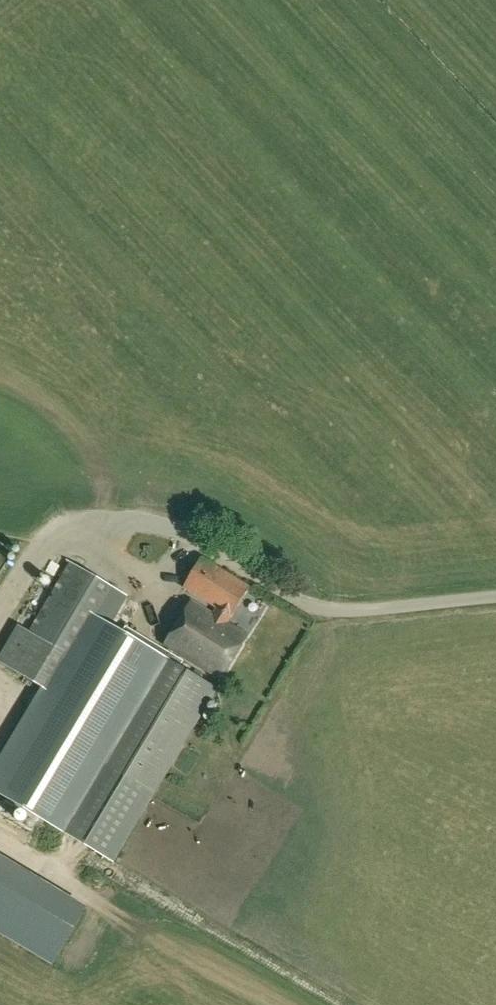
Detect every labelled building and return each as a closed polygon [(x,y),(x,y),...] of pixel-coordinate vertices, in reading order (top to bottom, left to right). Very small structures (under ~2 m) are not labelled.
[(193,604),(168,646),(225,680),(251,637),(230,625),(252,588),(203,559),(185,589),(220,609),(215,617),(193,604)] [(69,561),(28,630),(21,626),(0,661),(0,663),(63,700),(6,796),(113,862),(218,689),(182,668),(185,662),(141,636),(138,641),(112,626),(129,597),(69,561)] [(39,888),(0,864),(0,885),(29,903),(39,888)]
